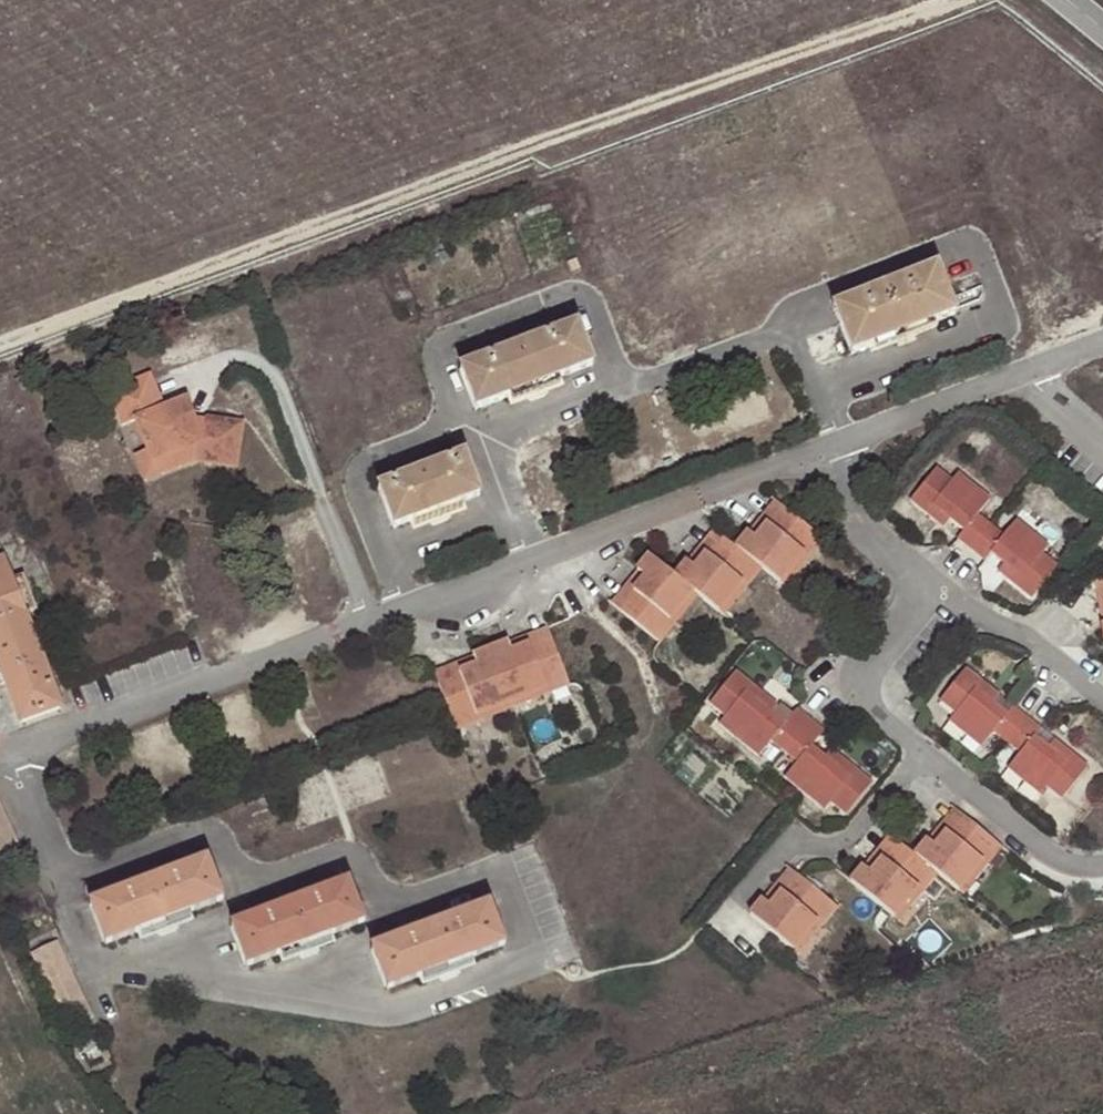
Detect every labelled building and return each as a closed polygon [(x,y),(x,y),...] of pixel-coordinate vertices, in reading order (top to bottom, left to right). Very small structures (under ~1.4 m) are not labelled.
[(957,314),(939,267),(834,307),(852,353),(957,314)] [(594,364),(579,325),(463,367),(478,408),(594,364)] [(246,423),(205,417),(200,425),(188,423),(180,401),(166,405),(153,373),(110,390),(123,425),(137,420),(148,447),(154,462),(195,445),(201,462),(239,468),(246,423)] [(200,425),(205,417),(195,416),(188,396),(180,401),(188,423),(200,425)] [(144,485),(201,462),(195,445),(154,462),(148,447),(131,453),(144,485)] [(481,493),(466,454),(380,486),(396,527),(481,493)] [(912,500),(936,520),(943,511),(951,519),(966,531),(958,539),(984,560),(991,552),(1006,564),(1014,570),(1007,579),(1032,599),(1059,566),(1042,553),(1050,545),(1018,520),(1005,535),(979,514),(992,497),(959,473),(953,481),(938,468),(912,500)] [(753,537),(780,505),(771,497),(746,530),(753,537)] [(807,527),(780,505),(753,537),(746,530),(733,546),(719,535),(693,567),(685,561),(672,577),(648,556),(634,572),(642,579),(616,612),(642,633),(658,614),(666,622),(690,591),(697,597),(716,612),(740,583),(732,577),(748,559),(762,570),(776,582),(800,553),(791,546),(807,527)] [(943,511),(936,520),(945,528),(951,519),(943,511)] [(822,539),(807,527),(791,546),(800,553),(776,582),(783,587),(822,539)] [(693,567),(719,535),(711,528),(685,561),(693,567)] [(5,559),(0,561),(0,656),(24,721),(62,707),(27,613),(37,609),(24,578),(14,582),(5,559)] [(723,618),(762,570),(748,559),(732,577),(740,583),(716,612),(723,618)] [(998,572),(1007,579),(1014,570),(1006,564),(998,572)] [(607,604),(616,612),(642,579),(634,572),(607,604)] [(1093,582),(1102,626),(1102,580),(1093,582)] [(658,645),(697,597),(690,591),(666,622),(658,614),(642,633),(658,645)] [(514,650),(554,634),(551,624),(511,639),(514,650)] [(567,667),(554,634),(514,650),(511,639),(473,653),(477,662),(437,678),(446,701),(480,689),(487,708),(549,685),(544,675),(567,667)] [(477,662),(473,653),(434,667),(437,678),(477,662)] [(573,684),(567,667),(544,675),(549,685),(487,708),(489,715),(573,684)] [(987,697),(992,689),(968,670),(941,702),(956,714),(950,722),(982,746),(995,730),(1023,752),(1009,768),(1041,794),(1047,786),(1062,798),(1089,767),(1063,747),(1058,754),(1050,747),(1036,735),(1041,728),(1015,707),(1009,714),(994,703),(987,697)] [(757,697),(762,691),(738,672),(711,704),(726,716),(720,724),(760,755),(772,739),(800,762),(787,779),(825,810),(832,801),(847,813),(873,782),(849,762),(844,768),(828,756),(814,744),(825,730),(799,708),(787,723),(774,712),(757,697)] [(477,712),(487,708),(480,689),(446,701),(450,710),(473,701),(477,712)] [(1001,696),(992,689),(987,697),(994,703),(1001,696)] [(779,705),(762,691),(757,697),(774,712),(779,705)] [(489,715),(487,708),(477,712),(473,701),(450,710),(456,728),(489,715)] [(1058,754),(1063,747),(1056,740),(1050,747),(1058,754)] [(844,768),(849,762),(833,748),(828,756),(844,768)] [(0,803),(0,863),(23,852),(0,803)] [(938,845),(964,812),(955,805),(928,838),(938,845)] [(988,832),(964,812),(938,845),(928,838),(915,854),(897,838),(871,870),(864,863),(850,880),(893,915),(920,885),(912,877),(925,862),(938,872),(959,889),(983,860),(973,851),(988,832)] [(871,870),(897,838),(890,832),(864,863),(871,870)] [(1005,844),(988,832),(973,851),(983,860),(959,889),(965,894),(1005,844)] [(224,899),(208,859),(93,903),(108,944),(224,899)] [(900,921),(938,872),(925,862),(912,877),(920,885),(893,915),(900,921)] [(766,904),(793,872),(784,864),(758,898),(766,904)] [(820,894),(793,872),(766,904),(758,898),(745,913),(790,948),(815,917),(806,911),(820,894)] [(365,922),(349,881),(234,924),(250,966),(365,922)] [(834,906),(820,894),(806,911),(815,917),(790,948),(796,954),(834,906)] [(508,946),(491,904),(375,947),(391,990),(508,946)] [(87,1008),(51,933),(25,945),(60,1020),(87,1008)]
